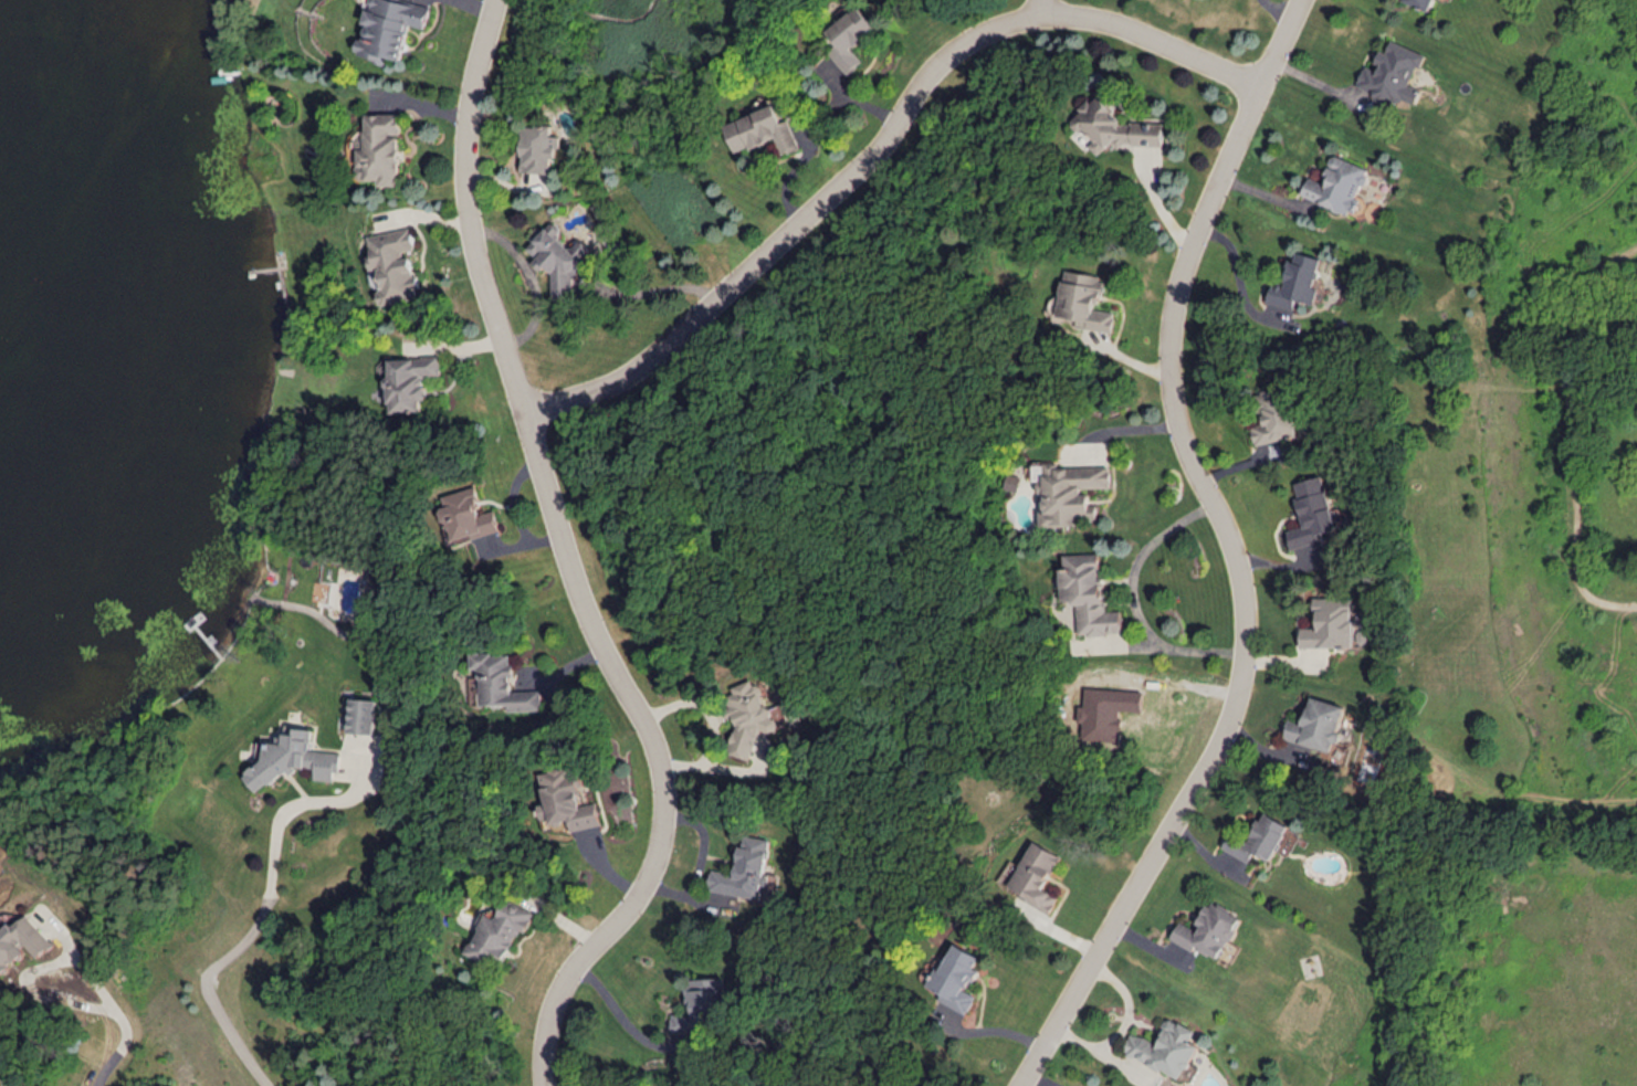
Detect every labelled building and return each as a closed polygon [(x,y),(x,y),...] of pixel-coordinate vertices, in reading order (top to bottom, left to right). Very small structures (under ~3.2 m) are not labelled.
[(412,0),(374,0),(369,22),(371,23),(368,39),(362,37),(358,54),(389,61),(390,56),(405,59),(413,24),(430,28),(435,5),(412,0)] [(1430,10),(1434,0),(1404,0),(1430,10)] [(851,73),(867,61),(856,46),(881,28),(864,5),(832,29),(843,44),(834,51),(851,73)] [(1422,52),(1390,39),(1385,51),(1380,49),(1373,65),(1366,63),(1356,88),(1386,100),(1388,95),(1414,105),(1420,89),(1409,85),(1422,52)] [(1168,122),(1128,121),(1119,114),(1120,107),(1109,99),(1093,98),(1079,117),(1079,129),(1089,130),(1100,138),(1093,146),(1105,154),(1115,141),(1124,148),(1127,143),(1167,145),(1168,122)] [(726,123),(737,151),(751,146),(751,148),(778,137),(784,153),(802,147),(791,118),(784,121),(777,103),(726,123)] [(369,113),(369,129),(358,129),(358,147),(360,147),(360,179),(379,178),(379,185),(401,185),(400,134),(403,134),(403,112),(369,113)] [(523,125),(521,171),(550,172),(551,157),(558,157),(559,135),(551,135),(551,126),(523,125)] [(1303,195),(1355,215),(1361,199),(1357,198),(1369,167),(1336,154),(1325,182),(1310,176),(1303,195)] [(529,247),(538,256),(539,267),(554,266),(555,298),(572,297),(578,290),(577,275),(583,269),(583,259),(592,249),(581,238),(572,248),(557,234),(562,228),(554,221),(529,247)] [(369,234),(372,253),(367,253),(373,288),(378,288),(381,304),(421,297),(417,273),(412,274),(408,249),(415,248),(412,227),(369,234)] [(1322,257),(1298,251),(1295,260),(1291,259),(1283,284),(1272,281),(1267,301),(1294,308),(1297,299),(1313,304),(1318,286),(1314,285),(1322,257)] [(1114,331),(1117,311),(1101,309),(1106,276),(1068,270),(1061,315),(1080,318),(1079,325),(1114,331)] [(389,357),(391,412),(423,411),(423,398),(428,398),(427,374),(442,374),(441,355),(389,357)] [(1255,444),(1299,434),(1294,410),(1287,412),(1281,386),(1255,392),(1259,412),(1260,412),(1263,423),(1251,426),(1255,444)] [(1114,465),(1062,467),(1062,461),(1038,462),(1039,481),(1047,481),(1048,510),(1045,510),(1046,525),(1085,524),(1085,518),(1101,518),(1101,504),(1094,504),(1094,488),(1115,488),(1114,465)] [(1011,488),(1024,490),(1027,475),(1014,473),(1011,488)] [(1292,482),(1303,525),(1286,529),(1291,548),(1320,540),(1318,533),(1336,528),(1322,474),(1292,482)] [(502,529),(496,509),(485,512),(477,485),(444,495),(447,507),(439,509),(444,530),(452,528),(456,542),(502,529)] [(1068,553),(1068,567),(1064,567),(1065,599),(1080,599),(1081,634),(1125,632),(1125,609),(1106,610),(1104,552),(1068,553)] [(1352,596),(1312,597),(1313,627),(1300,627),(1300,647),(1353,646),(1352,596)] [(483,704),(511,704),(512,710),(544,709),(543,689),(514,690),(514,674),(515,674),(515,652),(473,653),(473,667),(482,667),(483,704)] [(751,759),(762,729),(774,734),(779,720),(770,717),(774,706),(759,700),(764,688),(738,679),(726,713),(741,719),(728,750),(751,759)] [(1144,689),(1089,687),(1088,705),(1082,705),(1082,721),(1086,721),(1086,739),(1122,741),(1124,710),(1143,710),(1144,689)] [(1304,722),(1289,718),(1284,739),(1334,750),(1345,704),(1310,696),(1304,722)] [(351,733),(378,733),(378,698),(352,698),(351,733)] [(313,748),(314,731),(280,728),(279,741),(267,740),(264,767),(253,766),(251,784),(278,786),(280,771),(299,773),(299,766),(318,767),(317,778),(336,780),(337,771),(342,771),(343,752),(313,748)] [(547,771),(553,802),(545,804),(549,822),(575,817),(578,830),(607,825),(602,801),(589,804),(581,764),(547,771)] [(1290,826),(1265,811),(1247,842),(1231,833),(1223,846),(1249,862),(1256,851),(1270,859),(1290,826)] [(1066,855),(1038,840),(1013,886),(1055,909),(1063,896),(1048,887),(1066,855)] [(540,911),(513,897),(503,919),(490,913),(471,953),(495,965),(500,955),(509,959),(524,928),(530,931),(540,911)] [(1173,936),(1218,960),(1242,917),(1210,899),(1195,926),(1182,919),(1173,936)] [(33,913),(20,925),(15,920),(0,934),(0,971),(4,975),(33,948),(42,958),(59,942),(33,913)] [(987,955),(961,942),(947,970),(942,967),(933,985),(948,992),(944,999),(972,1013),(981,994),(973,991),(984,968),(981,966),(987,955)] [(710,1031),(710,1022),(719,1021),(718,1009),(726,1009),(725,977),(688,977),(689,1014),(671,1014),(672,1032),(710,1031)] [(1180,1079),(1198,1044),(1190,1040),(1195,1030),(1168,1016),(1155,1041),(1134,1030),(1123,1050),(1180,1079)]
